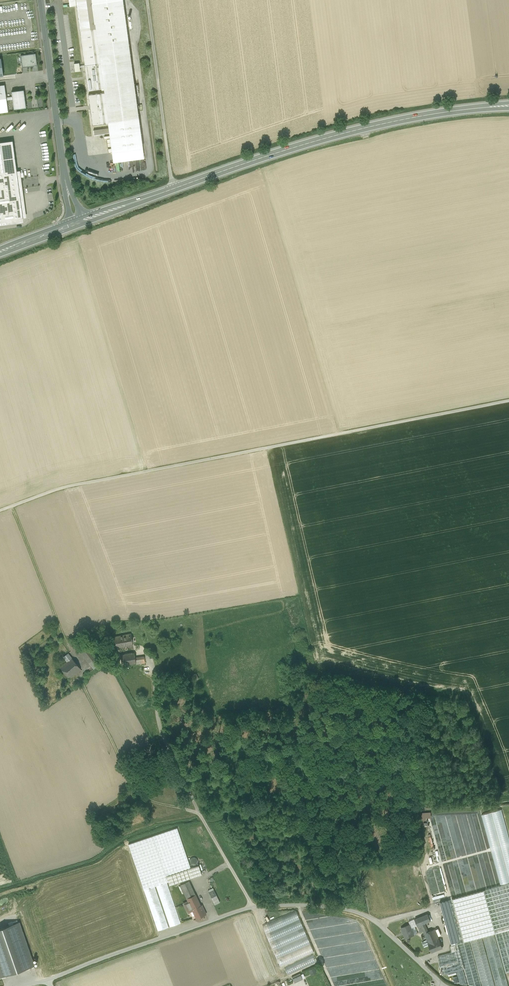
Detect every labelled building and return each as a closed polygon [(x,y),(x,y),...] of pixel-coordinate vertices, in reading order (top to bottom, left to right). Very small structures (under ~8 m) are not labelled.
[(123,0),(75,0),(92,126),(107,124),(113,163),(144,159),(123,0)] [(35,54),(21,56),(22,67),(36,66),(35,54)] [(80,71),(80,67),(84,66),(83,62),(74,63),(75,71),(80,71)] [(23,90),(11,92),(12,97),(12,100),(14,110),(26,108),(23,90)] [(30,118),(20,127),(22,129),(32,120),(30,118)] [(23,222),(12,141),(0,142),(0,225),(23,222)] [(404,286),(397,288),(399,294),(406,292),(404,286)] [(508,677),(508,635),(508,634),(504,626),(505,631),(501,632),(500,630),(508,677)] [(131,634),(113,637),(115,647),(133,645),(131,634)] [(83,640),(75,646),(93,669),(97,666),(93,660),(96,657),(83,640)] [(134,653),(120,655),(121,665),(144,661),(143,656),(134,657),(134,653)] [(81,669),(71,658),(60,667),(68,678),(81,669)] [(482,815),(500,884),(508,882),(508,838),(501,810),(482,815)] [(177,828),(153,836),(166,876),(191,868),(177,828)] [(153,836),(128,845),(144,890),(155,886),(156,886),(167,882),(168,882),(166,876),(153,836)] [(191,868),(166,876),(168,882),(169,886),(202,875),(199,865),(191,868)] [(189,881),(180,885),(187,898),(195,894),(189,881)] [(167,882),(156,886),(170,927),(181,923),(167,882)] [(484,890),(506,972),(508,971),(508,884),(484,890)] [(169,928),(155,886),(144,890),(158,931),(169,928)] [(195,894),(187,898),(188,901),(184,904),(188,912),(192,910),(197,919),(206,914),(203,907),(202,908),(195,894)] [(484,898),(473,901),(496,985),(508,985),(484,898)] [(472,902),(454,907),(462,938),(480,933),(472,902)] [(295,910),(262,925),(281,967),(314,953),(295,910)] [(428,914),(415,919),(418,926),(425,923),(431,921),(428,914)] [(448,923),(443,925),(447,933),(451,931),(448,923)] [(410,924),(401,928),(405,939),(414,935),(411,928),(410,924)] [(18,925),(0,931),(0,973),(1,977),(32,966),(18,925)] [(429,932),(424,933),(429,944),(439,940),(437,937),(441,935),(438,928),(429,932)] [(470,941),(482,985),(495,985),(481,937),(470,941)] [(429,944),(432,952),(442,948),(439,940),(429,944)] [(458,944),(465,969),(469,985),(471,985),(481,985),(469,941),(458,944)] [(458,944),(450,946),(452,952),(438,956),(443,975),(456,971),(463,969),(465,969),(458,944)] [(312,955),(284,967),(288,975),(315,963),(312,955)] [(463,969),(456,971),(460,984),(467,985),(463,969)] [(306,970),(300,973),(302,979),(308,976),(306,970)] [(300,973),(292,977),(294,982),(302,979),(300,973)]
